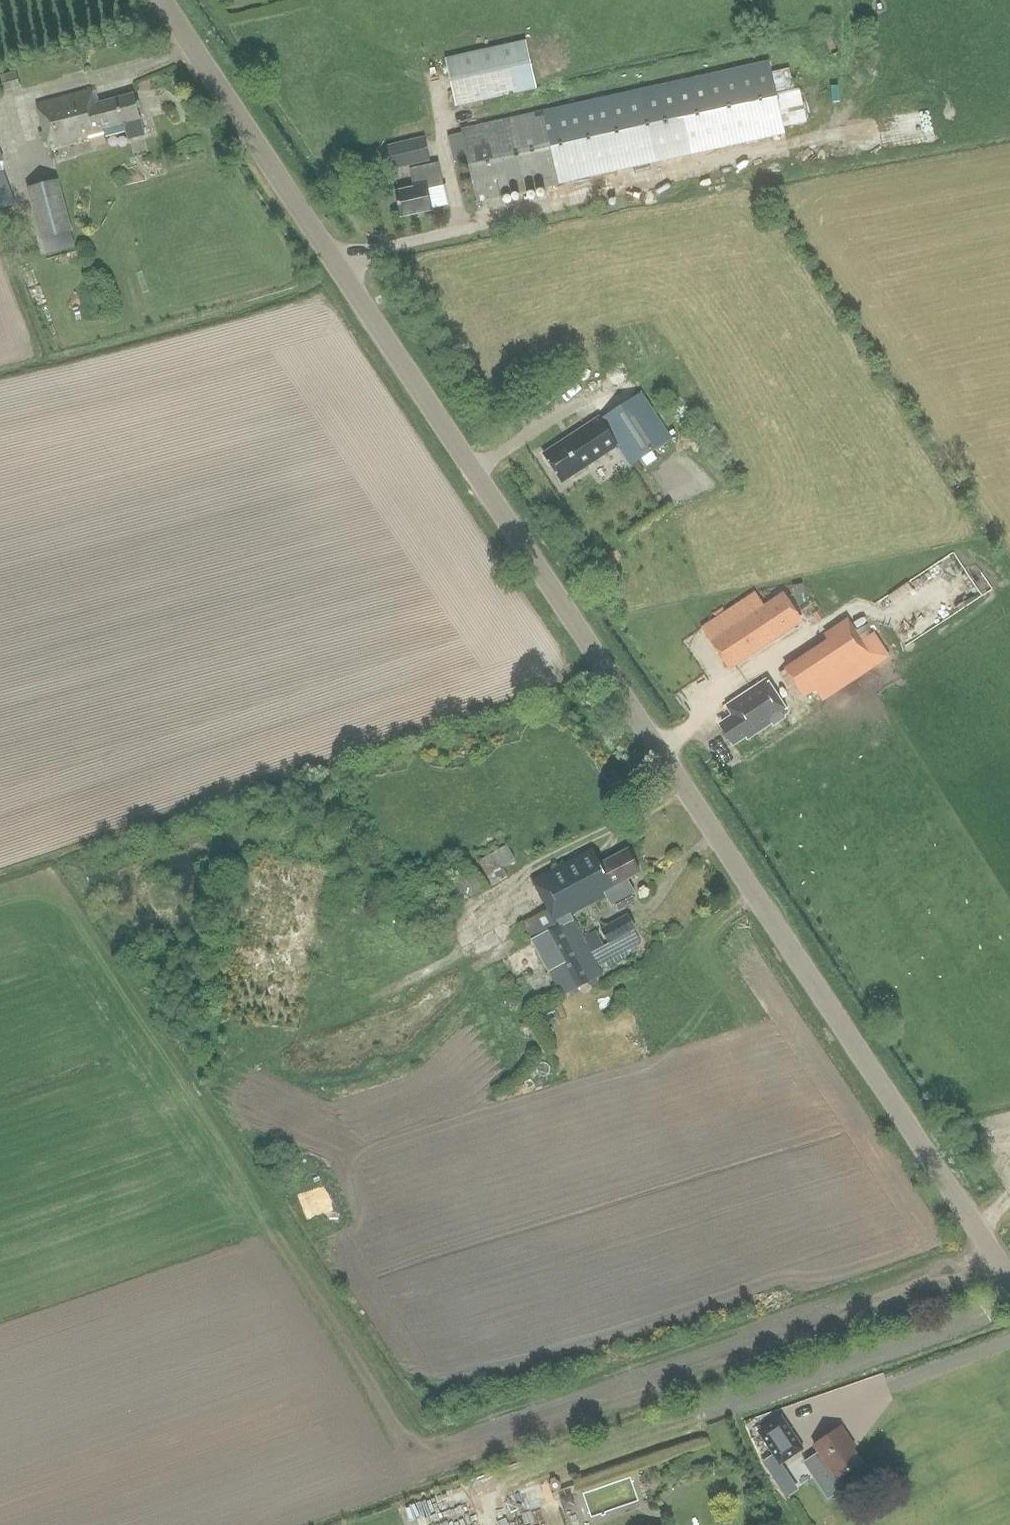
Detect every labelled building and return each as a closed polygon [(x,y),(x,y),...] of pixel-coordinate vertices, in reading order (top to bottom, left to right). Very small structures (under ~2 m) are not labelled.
[(527,41),(446,58),(456,107),(537,90),(527,41)] [(769,60),(462,129),(478,202),(786,133),(769,60)] [(144,135),(133,94),(94,104),(90,90),(38,104),(50,149),(89,139),(92,147),(106,143),(102,129),(124,123),(128,140),(144,135)] [(425,137),(387,146),(393,170),(430,161),(425,137)] [(410,169),(412,182),(414,188),(395,192),(401,217),(433,210),(429,189),(444,185),(439,162),(410,169)] [(28,186),(41,239),(45,238),(49,253),(78,246),(61,178),(28,186)] [(562,482),(617,446),(629,466),(671,439),(642,393),(600,420),(599,417),(543,454),(562,482)] [(783,594),(714,640),(731,666),(801,619),(783,594)] [(846,622),(830,633),(851,665),(867,654),(846,622)] [(811,634),(780,652),(802,691),(833,673),(811,634)] [(735,717),(722,726),(733,743),(746,734),(748,737),(772,721),(774,724),(784,718),(782,714),(787,711),(767,682),(728,707),(730,709),(733,707),(737,712),(733,715),(735,717)] [(480,860),(488,875),(492,883),(508,874),(504,867),(515,861),(507,845),(480,860)] [(548,909),(524,922),(533,940),(534,940),(565,996),(604,975),(591,953),(604,946),(596,931),(583,938),(571,916),(608,897),(612,905),(616,904),(619,910),(635,901),(632,895),(635,893),(628,879),(640,872),(629,849),(601,864),(592,848),(533,881),(548,909)] [(468,897),(486,886),(481,878),(474,866),(438,886),(447,902),(465,892),(468,897)] [(628,915),(601,929),(609,944),(636,929),(628,915)] [(782,1416),(759,1432),(781,1465),(804,1449),(782,1416)] [(837,1480),(861,1464),(847,1443),(849,1442),(840,1428),(813,1446),(819,1454),(804,1464),(827,1498),(843,1488),(837,1480)] [(572,1495),(560,1499),(564,1510),(575,1506),(572,1495)]
